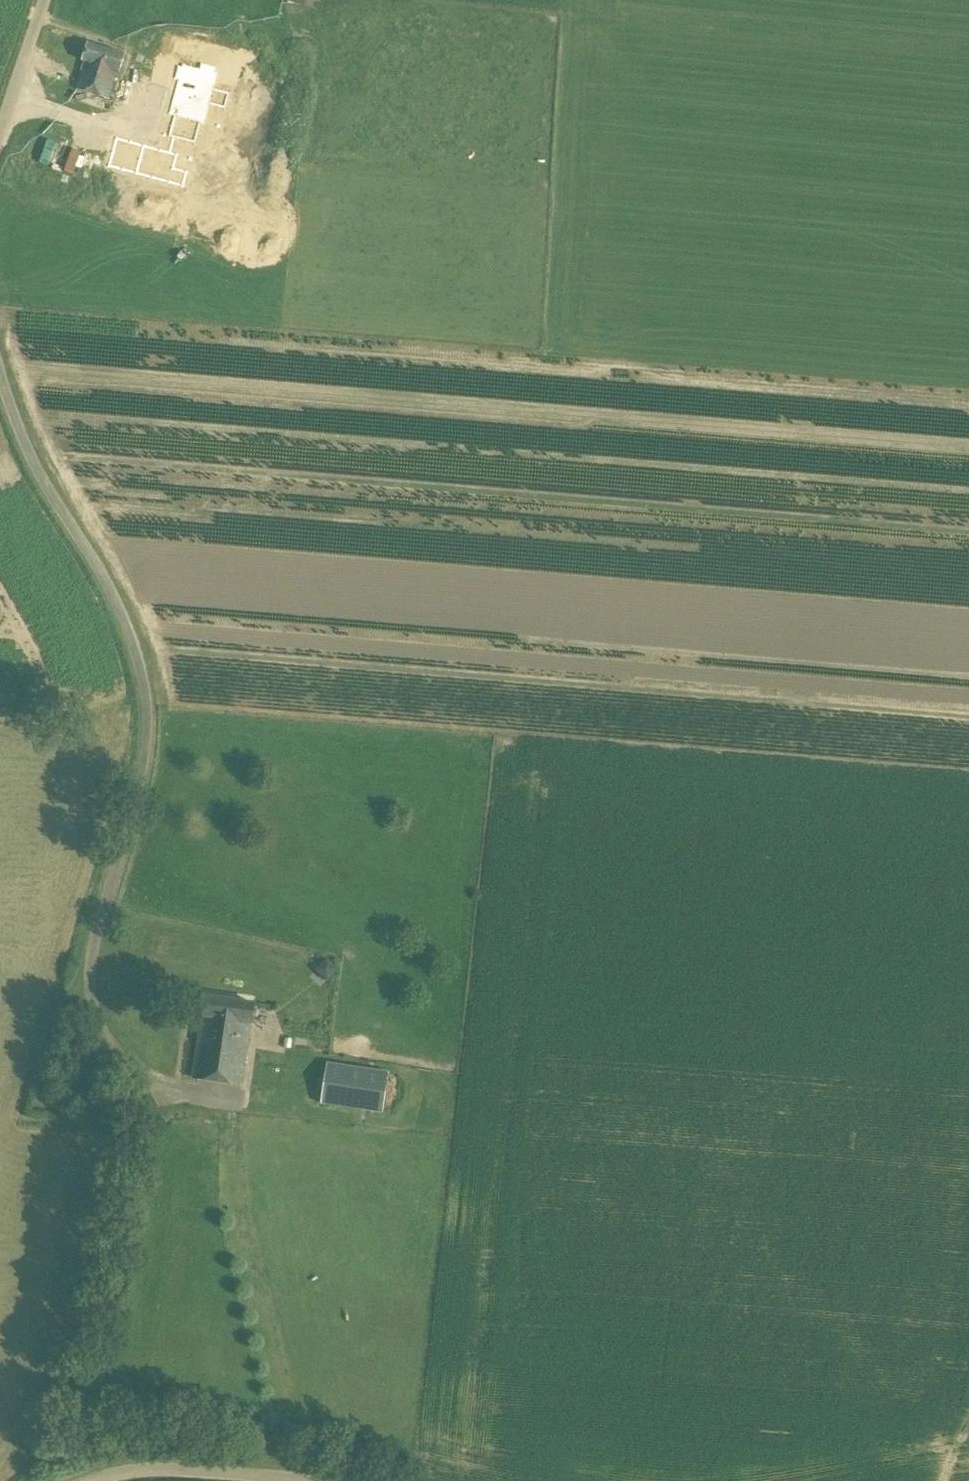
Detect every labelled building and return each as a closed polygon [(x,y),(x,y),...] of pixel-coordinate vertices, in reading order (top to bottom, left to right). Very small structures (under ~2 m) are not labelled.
[(120,71),(125,54),(88,43),(83,60),(86,61),(78,89),(110,98),(118,70),(120,71)] [(174,115),(169,136),(196,143),(201,123),(204,123),(209,105),(225,109),(229,93),(213,88),(217,73),(214,73),(216,67),(201,63),(200,68),(182,64),(181,67),(179,66),(175,79),(178,79),(169,113),(174,115)] [(84,178),(88,156),(42,147),(38,169),(84,178)] [(265,1026),(268,1006),(203,996),(200,1014),(204,1015),(195,1078),(239,1085),(248,1023),(265,1026)] [(389,1072),(327,1063),(321,1105),(383,1114),(389,1072)]
